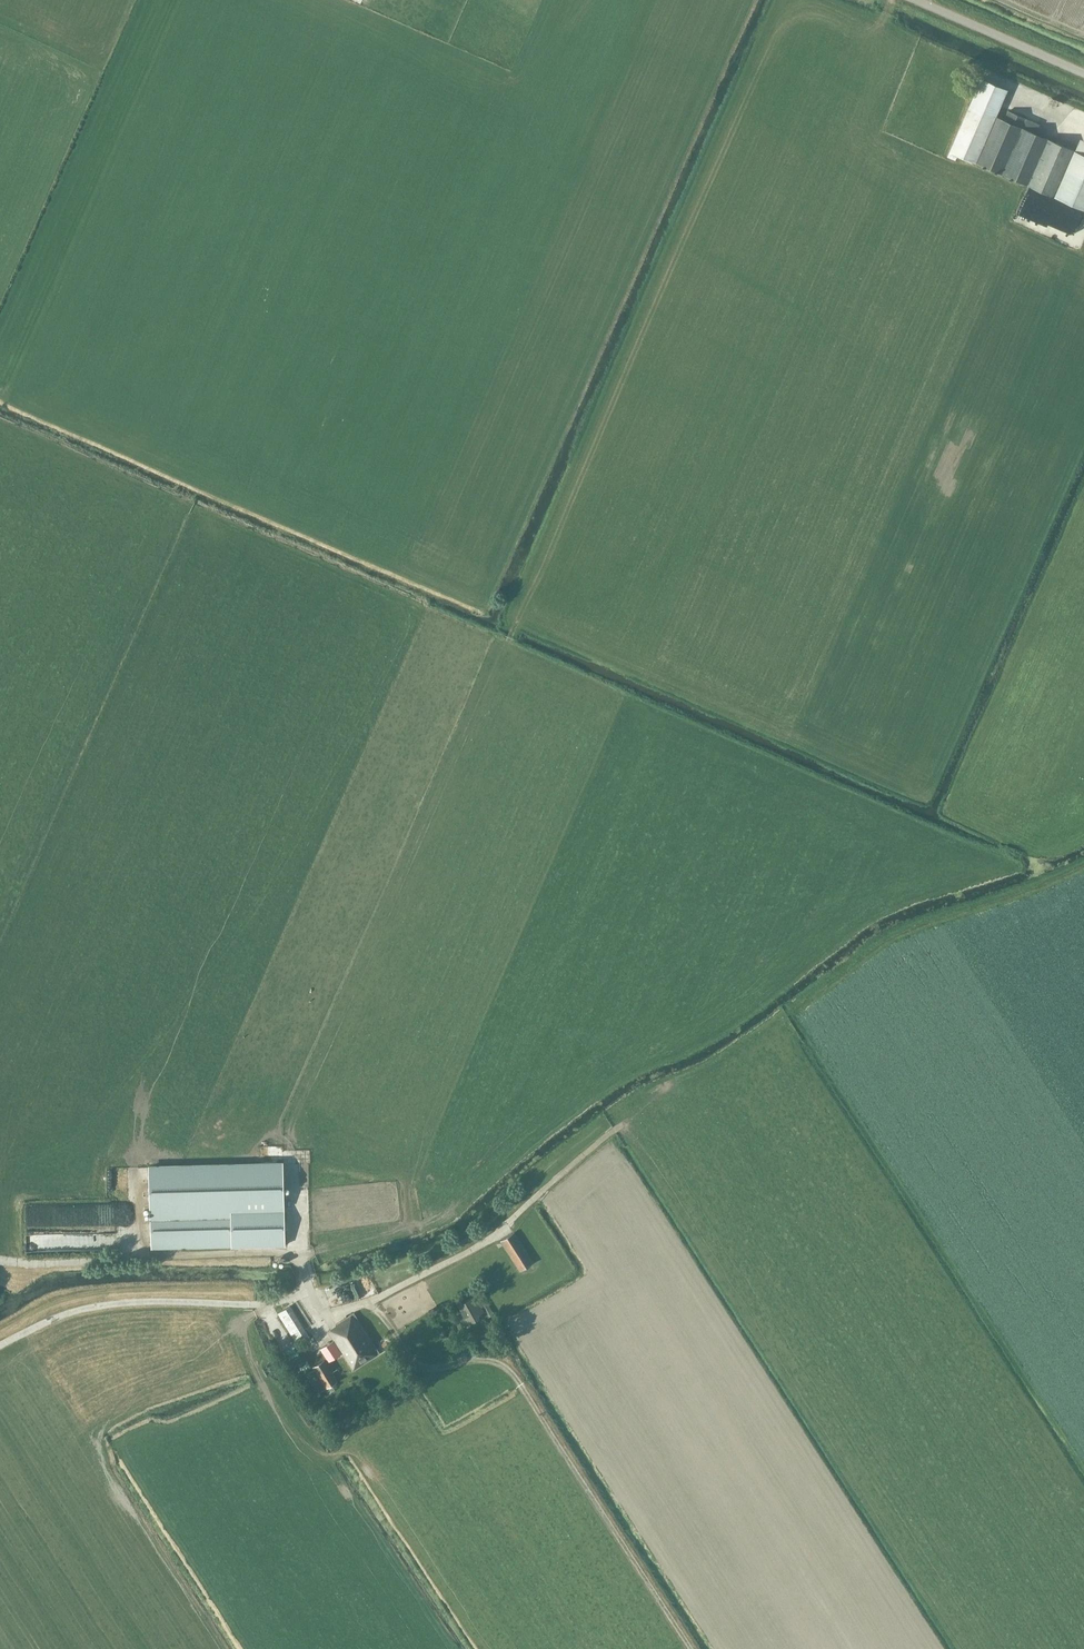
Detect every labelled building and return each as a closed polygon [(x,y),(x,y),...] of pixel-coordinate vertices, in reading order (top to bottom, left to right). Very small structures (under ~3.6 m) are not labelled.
[(962,157),(975,162),(1083,211),(1083,156),(1072,151),(1074,147),(1067,144),(1065,148),(1035,134),(1040,125),(1009,111),(1005,121),(996,117),(1007,90),(981,79),(950,152),(947,157),(960,162),(962,157)] [(266,1146),(258,1146),(258,1155),(266,1155),(266,1146)] [(284,1164),(150,1168),(152,1249),(286,1245),(284,1164)] [(95,1221),(113,1221),(114,1203),(95,1202),(95,1221)] [(76,1242),(76,1233),(49,1234),(50,1247),(59,1247),(59,1243),(76,1242)] [(515,1233),(501,1241),(520,1272),(534,1263),(515,1233)] [(329,1305),(344,1300),(338,1284),(323,1290),(329,1305)] [(484,1312),(476,1296),(458,1306),(465,1319),(462,1320),(464,1325),(478,1318),(477,1315),(484,1312)] [(310,1336),(291,1305),(279,1313),(298,1344),(310,1336)] [(353,1370),(380,1354),(354,1313),(336,1325),(337,1326),(329,1332),(353,1370)] [(333,1341),(321,1349),(329,1362),(342,1354),(333,1341)] [(449,1348),(454,1358),(462,1354),(457,1344),(449,1348)] [(314,1370),(306,1375),(319,1394),(338,1382),(325,1361),(314,1368),(314,1370)]
